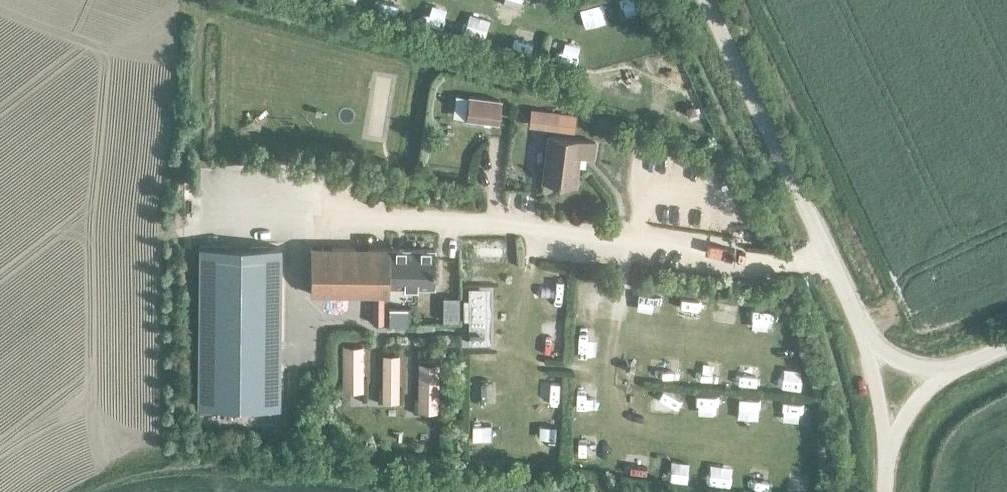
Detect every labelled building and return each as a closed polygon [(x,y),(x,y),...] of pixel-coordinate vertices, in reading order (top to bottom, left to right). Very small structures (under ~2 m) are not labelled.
[(497,122),(500,100),(469,96),(466,118),(497,122)] [(556,128),(558,116),(533,113),(531,124),(556,128)] [(593,156),(595,140),(549,135),(543,180),(575,184),(579,154),(593,156)] [(281,246),(200,245),(198,406),(279,407),(281,246)] [(391,247),(311,247),(310,293),(374,293),(374,322),(383,322),(383,294),(390,294),(390,285),(391,247)] [(434,248),(391,247),(390,285),(434,285),(434,248)] [(468,287),(469,342),(486,342),(485,287),(468,287)] [(405,322),(406,304),(389,303),(388,322),(405,322)]
